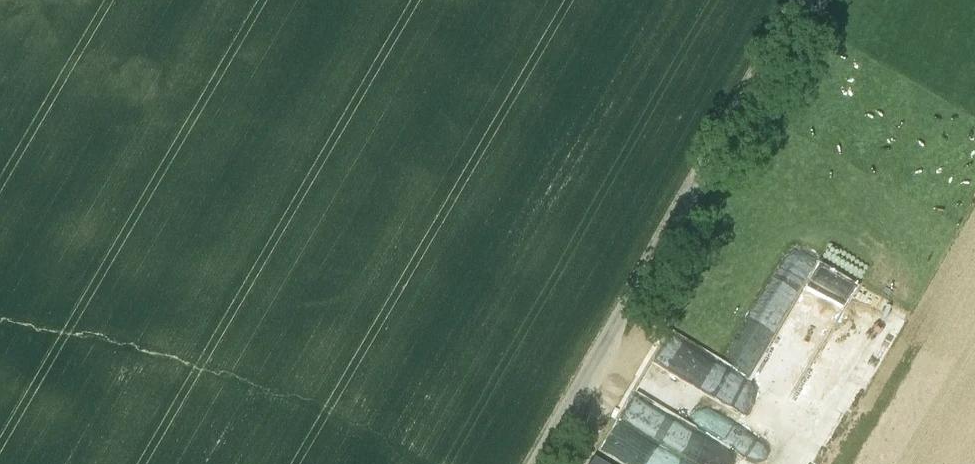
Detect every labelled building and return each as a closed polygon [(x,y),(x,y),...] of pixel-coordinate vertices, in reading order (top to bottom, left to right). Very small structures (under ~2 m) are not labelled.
[(737,410),(686,392),(670,436),(662,433),(656,451),(631,442),(625,461),(633,463),(718,463),(737,410)]
